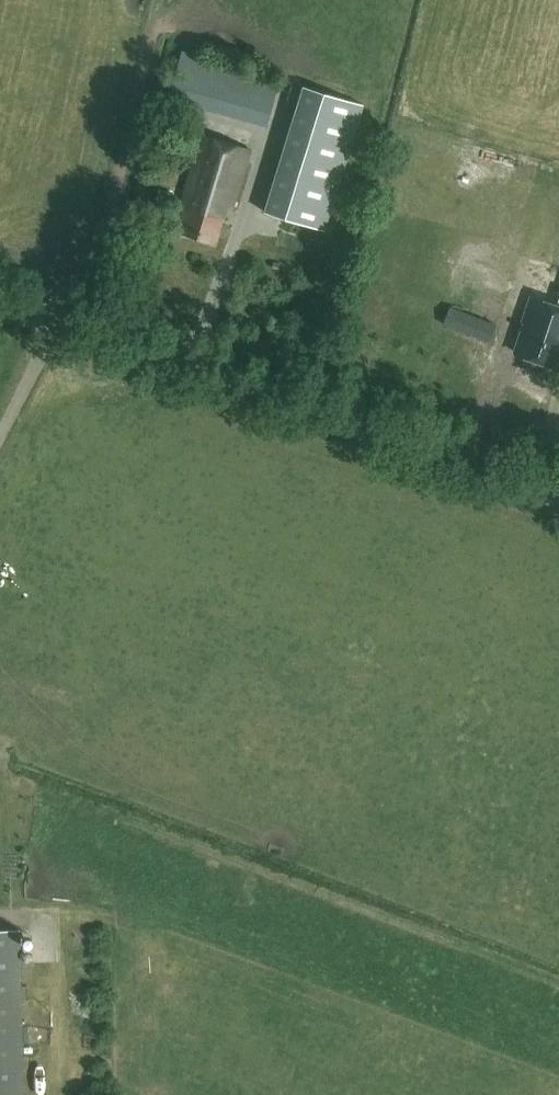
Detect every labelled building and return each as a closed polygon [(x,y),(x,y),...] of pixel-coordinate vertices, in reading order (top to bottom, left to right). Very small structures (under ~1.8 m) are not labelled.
[(280,78),(204,56),(181,50),(168,98),(264,125),(280,78)] [(363,104),(303,85),(264,212),(324,230),(363,104)] [(226,208),(231,209),(250,149),(202,135),(180,206),(183,207),(176,231),(215,243),(226,208)] [(556,304),(531,296),(523,320),(525,320),(515,350),(555,364),(558,353),(558,295),(556,304)] [(490,341),(496,324),(449,306),(442,323),(490,341)] [(0,931),(0,1094),(21,1094),(18,930),(0,931)]
